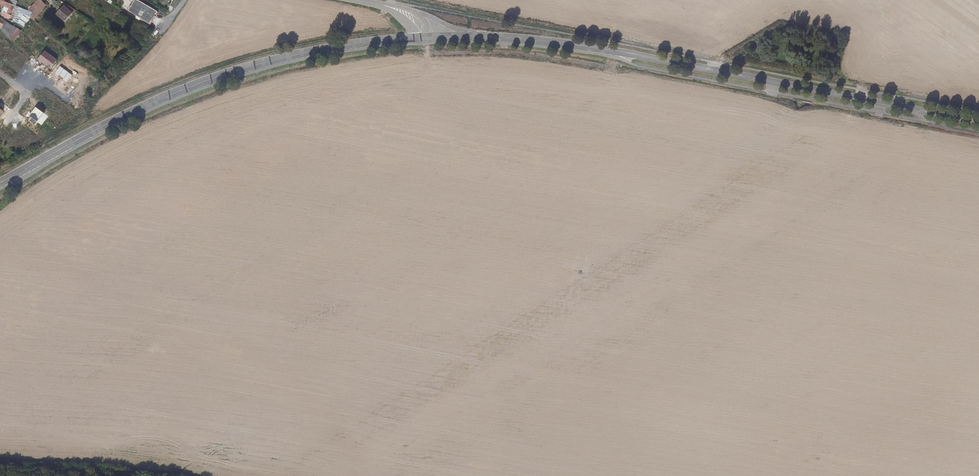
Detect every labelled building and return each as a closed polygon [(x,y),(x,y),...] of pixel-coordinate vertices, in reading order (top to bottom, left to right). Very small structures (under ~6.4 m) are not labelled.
[(4,8),(13,13),(14,10),(17,7),(6,2),(3,0),(0,0),(0,1),(0,5),(4,8)] [(44,0),(36,0),(26,10),(32,13),(44,0)] [(28,17),(29,18),(31,19),(46,2),(44,0),(32,13),(28,17)] [(152,24),(159,13),(136,0),(130,12),(152,24)] [(14,10),(28,17),(32,13),(26,10),(19,7),(17,7),(14,10)] [(7,20),(8,18),(13,13),(4,8),(0,13),(0,16),(7,20)] [(64,24),(72,15),(63,8),(55,16),(64,24)] [(28,28),(42,39),(46,34),(31,23),(28,28)] [(42,41),(57,55),(63,49),(48,35),(42,41)] [(34,48),(50,62),(56,57),(40,42),(34,48)]
